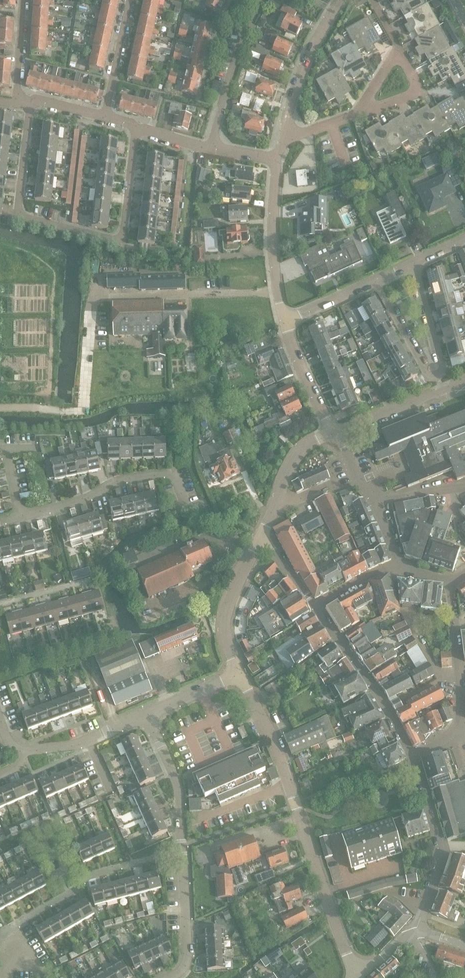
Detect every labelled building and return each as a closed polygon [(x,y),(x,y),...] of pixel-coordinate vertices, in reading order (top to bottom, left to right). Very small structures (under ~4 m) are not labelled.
[(4,1),(0,1),(0,7),(15,8),(16,0),(4,0),(4,1)] [(55,2),(35,0),(34,11),(49,12),(49,4),(55,5),(55,2)] [(103,6),(117,9),(120,0),(104,0),(103,6)] [(164,7),(159,6),(160,0),(146,0),(144,6),(163,11),(164,7)] [(219,0),(209,0),(205,6),(219,13),(224,3),(219,0)] [(396,2),(390,5),(394,13),(401,9),(405,16),(406,15),(425,4),(422,0),(394,0),(396,2)] [(431,2),(435,9),(441,6),(438,0),(435,0),(431,2)] [(438,27),(439,26),(426,4),(425,4),(406,15),(410,23),(404,26),(408,33),(415,30),(419,37),(438,27)] [(117,9),(103,6),(102,13),(97,12),(96,15),(115,20),(117,9)] [(163,11),(144,6),(142,17),(156,20),(157,13),(162,14),(163,11)] [(294,19),(297,13),(284,6),(281,13),(286,15),(283,21),(285,22),(282,30),(297,37),(303,25),(295,22),(296,20),(294,19)] [(34,11),(34,21),(53,23),(53,22),(54,18),(48,18),(49,12),(34,11)] [(115,20),(96,15),(95,19),(100,20),(98,27),(113,30),(115,20)] [(14,22),(7,21),(8,16),(1,16),(0,29),(0,32),(14,34),(14,22)] [(156,20),(142,17),(140,27),(159,31),(160,28),(154,27),(156,20)] [(357,52),(365,48),(368,54),(376,50),(372,44),(380,40),(368,18),(346,31),(353,44),(357,52)] [(264,28),(267,21),(261,19),(258,25),(264,28)] [(53,23),(34,21),(33,32),(47,33),(47,26),(53,26),(53,23)] [(194,27),(193,32),(197,33),(196,36),(211,39),(214,28),(199,24),(198,28),(194,27)] [(113,30),(98,27),(97,34),(92,33),(91,36),(111,40),(113,30)] [(159,31),(140,27),(137,37),(151,40),(153,34),(158,35),(159,31)] [(450,49),(438,27),(419,37),(416,39),(420,46),(415,49),(419,57),(426,53),(429,60),(450,49)] [(281,35),(267,29),(265,35),(272,38),(270,43),(276,45),(273,51),(288,58),(293,46),(279,39),(281,35)] [(0,32),(0,50),(5,50),(5,45),(13,45),(14,34),(0,32)] [(47,33),(33,32),(32,42),(52,43),(52,39),(47,39),(47,33)] [(461,42),(456,34),(451,37),(455,45),(461,42)] [(111,40),(91,36),(90,40),(95,41),(94,47),(108,50),(111,40)] [(211,39),(196,36),(194,47),(208,51),(211,39)] [(151,40),(137,37),(135,48),(154,52),(155,48),(150,47),(151,40)] [(52,43),(32,42),(31,53),(45,54),(46,47),(52,47),(52,43)] [(279,74),(281,75),(283,70),(281,69),(284,64),(267,57),(270,53),(251,44),(249,50),(249,51),(262,56),(260,60),(266,63),(263,69),(279,76),(279,74)] [(357,52),(353,44),(331,56),(339,70),(343,77),(350,73),(353,80),(361,75),(358,70),(365,65),(357,52)] [(108,50),(94,47),(93,54),(87,53),(87,56),(106,61),(108,50)] [(208,51),(194,47),(191,58),(205,62),(208,51)] [(147,61),(148,54),(154,56),(160,57),(160,53),(154,52),(135,48),(133,58),(147,61)] [(429,70),(433,77),(439,74),(443,81),(451,77),(455,85),(464,79),(464,72),(451,48),(450,49),(430,60),(431,60),(435,67),(429,70)] [(106,61),(87,56),(86,60),(91,61),(90,68),(104,71),(106,61)] [(12,63),(4,63),(5,58),(0,57),(0,75),(11,75),(12,63)] [(147,61),(133,58),(130,68),(150,72),(151,69),(145,68),(147,61)] [(205,62),(191,58),(188,69),(202,73),(205,62)] [(35,68),(37,63),(30,62),(30,67),(32,67),(27,87),(38,90),(42,76),(36,75),(37,69),(35,68)] [(150,72),(130,68),(128,79),(142,82),(144,74),(149,76),(150,72)] [(202,73),(188,69),(185,81),(199,84),(202,73)] [(247,75),(256,78),(257,72),(249,70),(247,75)] [(343,77),(339,70),(316,82),(328,102),(335,98),(339,105),(346,101),(343,95),(351,91),(343,77)] [(57,74),(53,73),(51,79),(42,76),(38,90),(50,93),(53,79),(55,80),(57,74)] [(0,75),(0,92),(2,92),(3,87),(10,87),(11,75),(0,75)] [(258,78),(256,84),(258,85),(256,93),(273,98),(277,86),(268,83),(269,81),(258,78)] [(65,82),(55,80),(53,79),(50,93),(61,96),(65,82)] [(79,80),(75,79),(74,84),(65,82),(61,96),(72,99),(76,85),(78,86),(79,80)] [(199,84),(185,81),(182,92),(196,96),(199,84)] [(78,86),(76,85),(72,99),(84,101),(87,88),(78,86)] [(84,101),(95,104),(97,98),(102,99),(104,92),(87,88),(84,101)] [(252,97),(244,94),(240,105),(249,107),(252,97)] [(461,98),(463,100),(456,104),(452,98),(437,106),(439,109),(449,126),(456,122),(459,129),(464,125),(464,95),(461,98)] [(135,100),(118,96),(117,103),(121,104),(120,111),(131,114),(135,100)] [(150,98),(145,96),(144,102),(135,100),(131,114),(143,116),(146,103),(149,103),(150,98)] [(158,106),(149,103),(146,103),(143,116),(155,119),(158,106)] [(244,109),(233,106),(232,112),(242,115),(244,109)] [(439,109),(431,113),(428,107),(413,115),(414,117),(425,135),(432,131),(436,137),(451,129),(449,126),(439,109)] [(180,117),(176,116),(174,124),(178,125),(177,128),(188,131),(192,116),(180,113),(180,117)] [(262,132),(264,131),(265,128),(264,126),(265,120),(255,118),(256,116),(244,113),(242,119),(248,120),(246,129),(251,130),(250,135),(257,137),(258,133),(262,134),(262,132)] [(0,114),(0,127),(12,129),(13,115),(0,114)] [(407,122),(403,115),(389,124),(390,126),(401,144),(409,140),(412,146),(426,137),(425,135),(414,117),(407,122)] [(390,126),(383,130),(380,124),(365,133),(376,153),(384,148),(388,155),(403,147),(401,144),(390,126)] [(60,127),(44,125),(42,138),(58,140),(60,127)] [(0,127),(0,140),(10,141),(12,129),(0,127)] [(58,140),(42,138),(41,151),(57,152),(58,140)] [(118,141),(102,139),(100,152),(116,154),(118,141)] [(0,140),(0,153),(9,154),(10,141),(0,140)] [(428,147),(422,150),(425,155),(431,152),(428,147)] [(57,152),(41,151),(39,163),(55,165),(57,152)] [(116,154),(100,152),(99,165),(115,167),(116,154)] [(0,153),(0,165),(7,166),(9,154),(0,153)] [(164,157),(148,155),(147,168),(163,170),(164,157)] [(439,165),(435,157),(425,161),(428,169),(439,165)] [(55,165),(39,163),(38,176),(54,178),(55,165)] [(115,167),(99,165),(98,177),(114,179),(115,167)] [(446,177),(419,190),(420,192),(419,195),(421,198),(423,199),(430,213),(445,205),(442,200),(441,199),(442,196),(444,197),(453,192),(452,189),(462,184),(453,165),(443,170),(446,177)] [(163,170),(147,168),(145,181),(162,183),(163,170)] [(205,170),(199,168),(196,182),(202,183),(205,170)] [(253,175),(252,174),(252,170),(237,168),(237,172),(226,171),(225,177),(229,178),(229,179),(236,180),(253,182),(253,175)] [(309,175),(309,172),(296,173),(298,188),(307,187),(306,175),(309,175)] [(54,178),(38,176),(36,188),(52,190),(54,178)] [(114,179),(98,177),(96,190),(112,192),(114,179)] [(162,183),(145,181),(144,193),(160,195),(162,183)] [(251,190),(226,187),(226,194),(223,194),(222,199),(250,202),(250,200),(251,200),(251,198),(250,198),(251,190)] [(339,198),(347,194),(343,187),(336,190),(339,198)] [(52,190),(36,188),(34,201),(51,203),(52,190)] [(112,192),(96,190),(95,203),(111,204),(112,192)] [(160,195),(144,193),(142,206),(159,208),(160,195)] [(392,208),(377,215),(390,244),(406,237),(399,221),(406,218),(394,193),(386,196),(388,200),(392,208)] [(301,236),(314,236),(314,232),(322,232),(322,219),(326,219),(326,199),(317,199),(317,201),(311,202),(311,211),(304,211),(303,219),(301,219),(301,236)] [(111,204),(95,203),(93,215),(109,217),(111,204)] [(159,208),(142,206),(141,218),(157,220),(159,208)] [(248,222),(247,209),(229,210),(229,223),(248,222)] [(109,217),(93,215),(92,228),(108,230),(109,217)] [(157,220),(141,218),(140,231),(156,233),(157,220)] [(219,228),(218,221),(203,222),(204,229),(219,228)] [(363,228),(357,231),(362,242),(368,239),(363,228)] [(247,236),(246,230),(219,232),(219,237),(227,236),(228,249),(230,251),(238,250),(239,248),(239,244),(248,243),(248,242),(249,241),(249,237),(247,236)] [(150,253),(151,245),(154,246),(156,233),(140,231),(138,244),(140,244),(139,252),(150,253)] [(324,244),(299,255),(305,267),(307,266),(315,283),(327,277),(327,278),(330,277),(329,273),(352,263),(353,264),(361,260),(353,242),(341,248),(343,252),(331,257),(324,244)] [(449,282),(448,277),(445,278),(442,265),(433,267),(435,274),(427,275),(430,288),(450,282),(449,282)] [(454,267),(457,275),(454,276),(456,281),(464,278),(464,277),(461,265),(454,267)] [(140,275),(108,276),(108,289),(140,288),(140,291),(185,289),(185,276),(141,278),(140,275)] [(433,299),(447,295),(453,294),(450,282),(430,288),(433,299)] [(447,295),(433,299),(436,311),(462,304),(461,299),(455,301),(453,300),(449,301),(447,295)] [(382,313),(375,300),(362,307),(370,320),(382,313)] [(153,350),(147,351),(147,358),(165,358),(165,341),(187,340),(186,309),(164,310),(163,302),(113,304),(114,337),(153,335),(153,350)] [(462,304),(436,311),(440,322),(454,318),(453,318),(458,317),(456,310),(463,308),(462,304)] [(358,326),(351,313),(344,317),(352,330),(358,326)] [(368,329),(363,332),(365,336),(371,333),(376,330),(388,323),(382,313),(370,320),(365,323),(368,329)] [(457,330),(454,318),(440,322),(443,334),(457,330)] [(394,334),(388,323),(376,330),(381,341),(394,334)] [(327,336),(323,324),(309,330),(314,341),(327,336)] [(463,335),(464,333),(464,328),(462,328),(457,330),(443,334),(446,345),(460,342),(458,336),(463,335)] [(400,344),(394,334),(381,341),(387,351),(400,344)] [(332,347),(327,336),(314,341),(318,352),(332,347)] [(268,339),(245,347),(248,356),(254,353),(259,366),(269,362),(277,382),(293,376),(283,351),(274,355),(271,347),(269,348),(268,345),(270,344),(268,339)] [(464,356),(460,342),(446,345),(450,360),(464,356)] [(387,351),(382,354),(377,357),(379,361),(384,359),(385,361),(391,358),(393,362),(405,355),(400,344),(387,351)] [(336,358),(332,347),(318,352),(323,363),(336,358)] [(368,352),(362,355),(366,363),(372,360),(368,352)] [(397,368),(386,374),(388,378),(411,365),(405,355),(393,362),(397,368)] [(341,369),(336,358),(323,363),(327,375),(341,369)] [(372,360),(366,363),(372,374),(378,371),(372,360)] [(417,376),(411,365),(388,378),(391,382),(401,376),(405,383),(402,384),(405,390),(415,385),(412,379),(417,376)] [(345,380),(341,369),(327,375),(332,386),(345,380)] [(345,380),(332,386),(336,397),(349,392),(350,392),(353,391),(354,390),(350,378),(345,380)] [(296,397),(290,386),(275,393),(273,387),(265,391),(268,396),(270,395),(276,406),(296,397)] [(353,391),(350,392),(349,392),(336,397),(342,411),(347,409),(349,414),(359,410),(357,405),(359,404),(353,391)] [(281,417),(278,418),(255,429),(257,435),(268,430),(268,429),(281,424),(290,420),(288,416),(301,409),(296,397),(276,406),(279,412),(281,417)] [(449,419),(448,416),(437,421),(435,414),(426,418),(424,415),(382,432),(386,442),(372,448),(377,462),(388,458),(404,451),(409,465),(412,473),(404,476),(408,488),(453,470),(457,480),(464,477),(464,468),(458,451),(464,448),(464,413),(449,419)] [(204,417),(199,419),(202,428),(208,426),(204,417)] [(282,435),(279,439),(285,444),(288,440),(282,435)] [(112,442),(112,437),(99,438),(103,454),(108,454),(109,460),(120,460),(120,441),(112,442)] [(155,459),(154,440),(142,441),(143,459),(155,459)] [(167,458),(166,440),(154,440),(155,459),(167,458)] [(132,460),(131,441),(120,441),(120,460),(132,460)] [(143,459),(142,441),(131,441),(132,460),(143,459)] [(239,474),(228,448),(225,450),(222,442),(214,445),(213,443),(208,445),(207,445),(199,448),(206,463),(208,462),(213,475),(211,476),(214,483),(220,481),(221,483),(230,479),(229,478),(239,474)] [(101,471),(97,452),(85,455),(89,473),(101,471)] [(89,473),(85,455),(74,457),(78,476),(89,473)] [(78,476),(74,457),(62,460),(66,478),(78,476)] [(46,463),(50,479),(55,478),(55,480),(66,478),(62,460),(51,462),(46,463)] [(331,480),(325,467),(292,481),(297,494),(331,480)] [(159,511),(155,493),(143,495),(147,514),(159,511)] [(147,514),(143,495),(132,498),(136,516),(147,514)] [(351,535),(342,518),(341,518),(330,495),(317,502),(336,541),(339,539),(341,545),(352,539),(350,535),(351,535)] [(425,500),(427,510),(428,509),(435,508),(436,508),(435,503),(437,502),(436,497),(425,500)] [(136,516),(132,498),(121,500),(125,519),(136,516)] [(370,510),(364,499),(353,503),(358,515),(370,510)] [(125,519),(121,500),(109,503),(114,521),(125,519)] [(425,500),(394,505),(405,546),(409,545),(414,546),(418,533),(412,531),(412,528),(416,527),(417,524),(423,526),(428,509),(427,510),(425,500)] [(344,518),(349,515),(345,507),(340,510),(344,518)] [(428,509),(423,526),(417,524),(416,527),(412,528),(412,531),(418,533),(414,546),(409,545),(405,546),(408,558),(420,562),(437,512),(435,511),(435,510),(435,508),(428,509)] [(377,525),(370,510),(358,515),(365,530),(377,525)] [(323,525),(317,512),(301,520),(307,533),(323,525)] [(460,550),(443,544),(452,517),(438,513),(421,562),(453,573),(460,550)] [(100,517),(99,514),(87,518),(93,536),(104,533),(104,531),(108,530),(104,516),(100,517)] [(93,536),(87,518),(77,521),(82,539),(93,536)] [(300,539),(289,520),(273,529),(298,574),(301,573),(315,599),(329,592),(322,581),(300,539)] [(67,532),(61,533),(64,544),(71,542),(72,548),(83,545),(82,539),(77,521),(65,524),(67,532)] [(357,522),(348,527),(350,530),(359,526),(357,522)] [(377,525),(365,530),(367,535),(369,534),(371,539),(381,535),(377,525)] [(47,552),(43,533),(31,536),(36,554),(47,552)] [(386,547),(381,535),(371,539),(369,540),(372,546),(374,545),(376,550),(375,551),(386,547)] [(36,554),(31,536),(21,538),(25,557),(36,554)] [(25,557),(21,538),(9,541),(14,559),(25,557)] [(213,561),(204,540),(180,551),(192,579),(195,577),(192,571),(213,561)] [(9,541),(0,543),(0,550),(3,562),(14,559),(9,541)] [(368,571),(391,560),(386,547),(375,551),(363,557),(363,558),(368,571)] [(140,561),(134,548),(129,551),(130,553),(124,555),(126,560),(120,562),(123,568),(140,561)] [(192,579),(180,551),(137,570),(149,598),(192,579)] [(363,558),(363,557),(363,556),(361,557),(359,552),(347,558),(350,564),(349,565),(347,561),(346,561),(349,566),(347,566),(354,578),(368,571),(363,558)] [(344,560),(341,555),(333,559),(336,564),(344,560)] [(279,568),(272,560),(262,570),(269,578),(279,568)] [(346,561),(345,562),(344,561),(337,564),(347,582),(354,578),(347,566),(349,566),(346,561)] [(344,579),(336,565),(328,569),(326,566),(321,569),(322,572),(319,574),(327,588),(344,579)] [(399,607),(390,575),(369,582),(382,617),(397,612),(399,607)] [(297,591),(288,578),(279,586),(277,588),(281,593),(285,598),(287,596),(288,598),(297,591)] [(424,583),(414,582),(407,581),(398,580),(400,604),(421,606),(424,583)] [(36,592),(46,589),(43,581),(34,583),(36,592)] [(375,601),(369,584),(357,590),(366,606),(375,601)] [(448,610),(447,596),(442,596),(443,586),(425,584),(422,609),(440,611),(440,609),(448,610)] [(285,598),(281,593),(277,588),(274,591),(273,590),(266,595),(274,605),(280,600),(281,601),(285,598)] [(259,593),(252,589),(249,594),(253,596),(257,598),(259,593)] [(105,610),(100,590),(93,592),(92,591),(87,592),(93,613),(105,610)] [(366,606),(357,590),(348,595),(354,607),(356,611),(366,606)] [(93,613),(87,592),(82,594),(83,595),(76,597),(81,616),(93,613)] [(311,611),(299,593),(276,608),(282,618),(270,626),(275,634),(311,611)] [(354,607),(348,595),(336,601),(337,603),(338,603),(343,612),(352,608),(354,607)] [(81,616),(76,597),(69,599),(69,597),(64,598),(70,619),(81,616)] [(198,597),(189,600),(191,607),(201,604),(198,597)] [(266,597),(263,599),(268,608),(272,606),(266,597)] [(70,619),(64,598),(59,600),(60,601),(53,603),(58,622),(70,619)] [(58,622),(53,603),(46,605),(45,604),(41,605),(46,625),(58,622)] [(343,612),(338,603),(337,603),(326,609),(332,617),(334,621),(344,615),(343,612)] [(46,625),(41,605),(36,606),(37,608),(30,609),(35,628),(46,625)] [(360,622),(352,608),(343,612),(344,615),(352,627),(360,622)] [(35,628),(30,609),(23,611),(23,610),(18,611),(23,631),(35,628)] [(23,631),(18,611),(13,612),(13,614),(6,615),(11,635),(23,631)] [(295,631),(292,633),(295,638),(296,638),(301,634),(310,629),(319,623),(314,616),(313,614),(312,614),(308,616),(304,618),(296,623),(300,629),(295,631)] [(352,627),(344,615),(334,621),(341,633),(352,627)] [(405,622),(393,628),(395,633),(408,627),(405,622)] [(310,629),(301,634),(307,642),(312,639),(313,639),(315,637),(325,631),(319,623),(310,629)] [(363,634),(350,642),(352,645),(357,652),(370,644),(373,642),(381,636),(372,623),(361,631),(363,634)] [(199,638),(193,624),(155,639),(141,645),(147,659),(161,654),(161,653),(199,638)] [(360,630),(358,627),(346,636),(350,642),(363,634),(361,631),(360,630)] [(395,633),(399,642),(412,636),(411,634),(408,627),(395,633)] [(331,641),(325,631),(315,637),(313,639),(312,639),(307,642),(313,653),(331,641)] [(313,653),(307,642),(301,634),(296,638),(295,638),(276,651),(288,669),(288,670),(314,653),(313,653)] [(414,639),(404,644),(409,652),(418,646),(414,639)] [(240,643),(246,654),(252,652),(247,640),(240,643)] [(152,691),(132,641),(96,656),(116,706),(152,691)] [(343,657),(334,644),(318,655),(324,664),(319,667),(324,674),(330,670),(328,668),(343,657)] [(356,653),(358,656),(364,664),(364,665),(364,664),(381,654),(383,657),(393,651),(394,651),(396,650),(393,645),(388,648),(388,647),(386,648),(376,654),(370,644),(357,652),(356,653)] [(394,654),(393,651),(383,657),(381,654),(364,664),(370,673),(391,660),(396,657),(394,654)] [(249,663),(260,657),(257,652),(246,657),(249,663)] [(452,667),(451,653),(441,654),(442,668),(452,667)] [(339,683),(356,673),(347,659),(333,668),(330,670),(324,674),(312,683),(316,688),(324,683),(325,685),(332,680),(335,685),(339,683)] [(399,669),(394,661),(372,675),(378,683),(386,678),(391,675),(395,681),(403,677),(399,669)] [(434,676),(428,663),(409,673),(416,686),(434,676)] [(276,664),(264,671),(270,681),(281,674),(276,664)] [(368,691),(356,673),(339,683),(335,685),(329,688),(335,699),(339,697),(344,705),(368,691)] [(414,686),(407,674),(403,676),(403,677),(395,681),(383,688),(382,689),(388,700),(389,700),(396,695),(403,692),(413,687),(414,686)] [(378,683),(381,687),(389,681),(386,678),(378,683)] [(276,682),(265,688),(272,699),(283,693),(276,682)] [(403,725),(404,727),(405,727),(413,723),(420,719),(416,713),(444,699),(438,687),(408,702),(409,705),(403,708),(403,707),(395,711),(403,725)] [(93,706),(87,690),(76,695),(82,710),(93,706)] [(82,710),(76,695),(65,699),(71,714),(82,710)] [(378,707),(371,696),(361,700),(356,702),(357,705),(342,712),(345,719),(349,717),(378,707)] [(71,714),(65,699),(55,702),(60,718),(71,714)] [(391,703),(391,704),(395,711),(403,707),(398,699),(391,703)] [(442,703),(445,708),(448,707),(450,706),(447,700),(442,703)] [(60,718),(55,702),(44,706),(50,722),(60,718)] [(50,722),(44,706),(33,710),(39,726),(50,722)] [(385,718),(378,707),(349,717),(355,731),(385,718)] [(448,707),(445,708),(439,711),(444,723),(453,720),(448,707)] [(39,726),(33,710),(22,715),(28,730),(39,726)] [(444,727),(438,712),(425,717),(432,732),(437,730),(439,731),(442,729),(443,727),(444,727)] [(336,738),(327,717),(306,727),(314,746),(336,738)] [(432,732),(425,717),(420,719),(413,723),(419,737),(423,735),(424,736),(432,732)] [(388,744),(385,738),(389,737),(386,732),(388,731),(384,723),(366,732),(372,744),(377,742),(378,744),(380,749),(388,744)] [(424,736),(423,735),(419,737),(413,723),(405,727),(404,728),(413,747),(426,741),(424,736)] [(248,737),(244,727),(238,729),(239,731),(243,739),(248,737)] [(314,746),(306,727),(285,736),(292,755),(314,746)] [(141,747),(136,737),(121,743),(126,754),(141,747)] [(401,750),(398,743),(397,740),(396,740),(388,744),(380,749),(382,752),(380,753),(383,759),(388,768),(404,760),(406,759),(404,755),(401,750)] [(382,752),(380,749),(378,744),(370,748),(374,756),(380,753),(382,752)] [(145,758),(141,747),(126,754),(130,765),(145,758)] [(257,751),(247,755),(256,776),(266,771),(257,751)] [(453,762),(451,755),(446,753),(422,760),(425,770),(453,762)] [(247,755),(237,760),(250,791),(260,787),(256,776),(247,755)] [(150,768),(145,758),(130,765),(135,775),(150,768)] [(302,758),(295,760),(300,773),(307,771),(302,758)] [(237,760),(227,764),(240,795),(250,791),(237,760)] [(456,773),(453,762),(425,770),(428,781),(450,774),(450,775),(456,773)] [(219,768),(217,769),(230,800),(240,795),(227,764),(219,768)] [(89,780),(82,765),(71,770),(78,785),(89,780)] [(155,779),(150,768),(135,775),(140,786),(155,779)] [(217,769),(207,773),(215,793),(220,804),(230,800),(217,769)] [(78,785),(71,770),(61,774),(67,789),(78,785)] [(207,773),(197,777),(206,797),(215,793),(207,773)] [(459,782),(456,773),(450,775),(450,774),(428,781),(431,790),(459,782)] [(67,789),(61,774),(50,779),(57,794),(67,789)] [(39,792),(32,777),(21,781),(28,797),(39,792)] [(57,794),(50,779),(40,783),(46,799),(57,794)] [(336,784),(338,791),(352,786),(349,779),(336,784)] [(28,797),(21,781),(11,786),(17,801),(28,797)] [(460,783),(459,781),(459,782),(431,790),(431,791),(433,790),(447,839),(464,834),(464,781),(460,783)] [(17,801),(11,786),(0,791),(7,806),(17,801)] [(153,800),(148,789),(133,796),(137,807),(153,800)] [(112,800),(108,802),(112,810),(112,811),(115,818),(119,816),(112,800)] [(158,810),(153,800),(137,807),(142,817),(158,810)] [(163,821),(158,810),(142,817),(147,828),(163,821)] [(409,837),(430,831),(423,810),(402,816),(409,837)] [(402,853),(393,820),(342,836),(352,869),(402,853)] [(167,831),(163,821),(147,828),(152,838),(167,831)] [(115,849),(108,834),(97,839),(104,854),(115,849)] [(261,858),(253,837),(221,848),(223,853),(215,856),(219,868),(211,869),(211,878),(217,878),(218,899),(233,898),(232,877),(231,877),(228,869),(261,858)] [(104,854),(97,839),(87,843),(94,858),(104,854)] [(331,852),(328,842),(322,844),(324,854),(331,852)] [(94,858),(87,843),(76,848),(83,863),(94,858)] [(288,862),(284,850),(273,854),(272,853),(266,855),(271,868),(288,862)] [(464,855),(463,860),(451,856),(447,864),(448,865),(464,870),(464,855)] [(444,876),(464,883),(464,870),(448,865),(444,876)] [(267,875),(265,869),(255,873),(257,879),(267,875)] [(47,886),(39,871),(29,877),(36,892),(47,886)] [(162,888),(158,872),(146,875),(151,891),(162,888)] [(151,891),(146,875),(135,878),(139,894),(151,891)] [(417,875),(406,877),(407,884),(418,882),(417,875)] [(443,876),(439,888),(461,895),(463,887),(464,887),(464,883),(444,876),(443,876)] [(36,892),(29,877),(18,882),(26,897),(36,892)] [(139,894),(135,878),(124,881),(128,897),(139,894)] [(401,878),(391,879),(392,886),(403,885),(401,878)] [(128,897),(124,881),(113,884),(117,900),(128,897)] [(26,897),(18,882),(8,887),(16,902),(26,897)] [(381,882),(371,885),(374,892),(384,889),(381,882)] [(117,900),(113,884),(102,887),(106,903),(117,900)] [(286,890),(284,884),(270,888),(273,896),(272,898),(271,899),(272,900),(275,901),(280,914),(293,909),(290,903),(302,899),(297,886),(286,890)] [(8,887),(0,892),(0,896),(6,908),(16,902),(8,887)] [(106,903),(102,887),(90,890),(95,906),(106,903)] [(362,888),(352,892),(354,898),(364,895),(362,888)] [(451,910),(455,898),(439,892),(435,904),(451,910)] [(399,904),(398,904),(388,899),(379,908),(390,913),(399,904)] [(95,915),(87,900),(76,906),(85,921),(95,915)] [(413,918),(399,904),(390,913),(404,927),(413,918)] [(451,910),(435,904),(431,914),(454,923),(456,917),(454,916),(455,912),(451,910)] [(85,921),(76,906),(66,911),(75,926),(85,921)] [(303,908),(283,917),(288,928),(308,919),(303,908)] [(75,926),(66,911),(56,917),(65,932),(75,926)] [(229,912),(223,914),(227,921),(232,919),(229,912)] [(404,927),(390,913),(381,923),(395,936),(404,927)] [(65,932),(56,917),(46,923),(55,937),(65,932)] [(55,937),(46,923),(36,929),(45,943),(55,937)] [(379,926),(367,939),(376,948),(389,935),(379,926)] [(224,939),(223,928),(206,929),(206,936),(198,936),(198,940),(224,939)] [(173,952),(166,936),(156,940),(167,964),(170,962),(167,955),(173,952)] [(224,949),(224,939),(198,940),(199,944),(206,944),(206,950),(224,949)] [(167,964),(156,940),(147,945),(154,961),(160,958),(163,965),(167,964)] [(301,948),(296,943),(291,946),(295,952),(301,948)] [(154,961),(147,945),(138,949),(148,972),(151,970),(148,963),(154,961)] [(441,945),(436,959),(463,968),(464,965),(464,953),(441,945)] [(148,972),(138,949),(128,953),(135,969),(141,966),(145,973),(148,972)] [(225,959),(224,949),(206,950),(207,956),(199,956),(199,960),(225,959)] [(93,953),(88,956),(91,962),(96,959),(93,953)] [(281,957),(278,953),(269,960),(272,964),(281,957)] [(393,958),(378,971),(384,977),(395,977),(404,970),(393,958)] [(225,970),(225,959),(199,960),(199,964),(207,964),(207,971),(225,970)] [(123,962),(114,967),(120,977),(131,977),(132,977),(123,962)] [(263,962),(254,968),(258,973),(266,968),(263,962)] [(407,966),(413,973),(418,968),(412,962),(407,966)] [(306,966),(296,973),(300,977),(314,977),(306,966)] [(114,967),(105,972),(108,977),(120,977),(114,967)]
